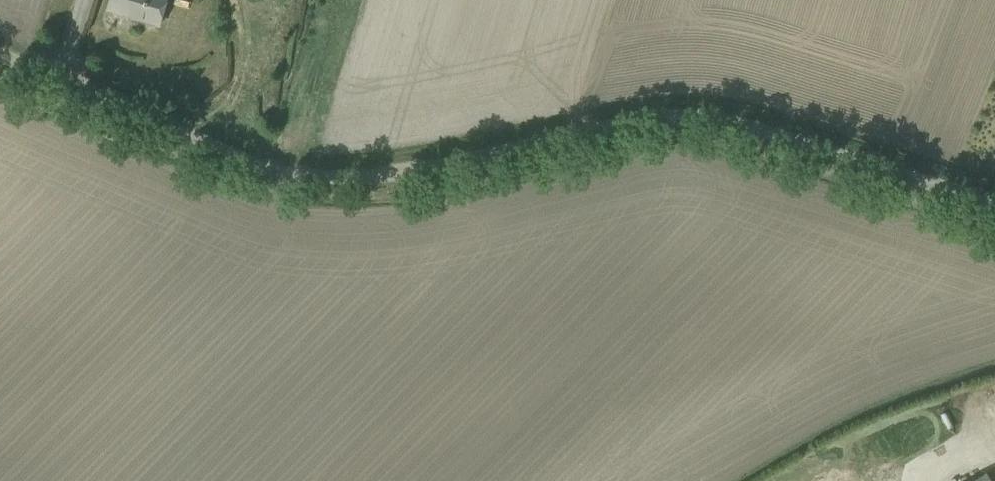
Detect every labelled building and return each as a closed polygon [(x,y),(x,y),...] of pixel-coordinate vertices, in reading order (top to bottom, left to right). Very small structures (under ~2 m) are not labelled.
[(159,25),(166,0),(111,0),(108,9),(159,25)]
